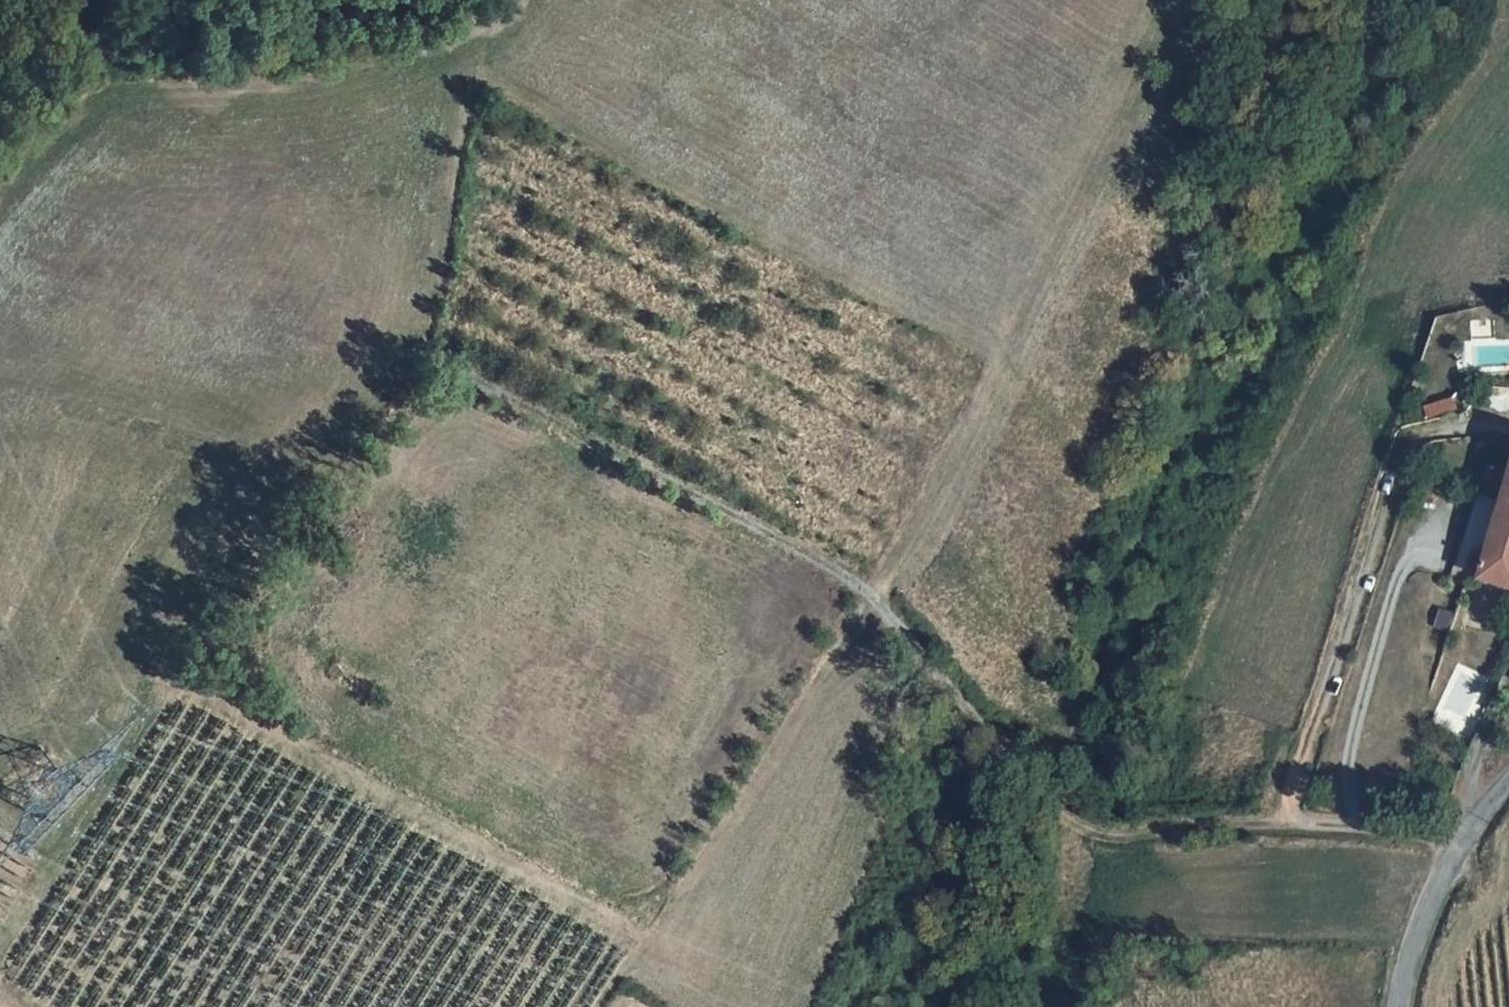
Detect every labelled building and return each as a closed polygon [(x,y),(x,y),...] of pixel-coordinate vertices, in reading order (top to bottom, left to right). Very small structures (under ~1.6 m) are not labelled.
[(1508,585),(1508,498),(1502,496),(1484,552),(1469,548),(1463,567),(1478,572),(1477,575),(1508,585)]
